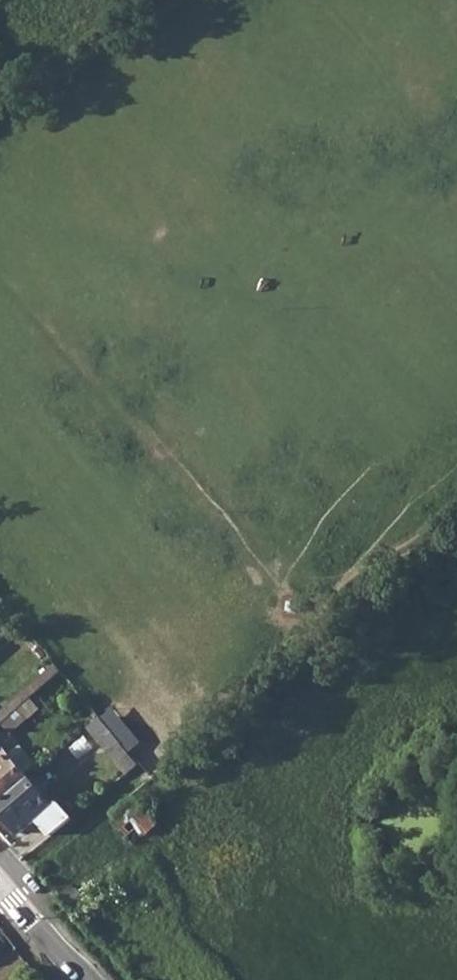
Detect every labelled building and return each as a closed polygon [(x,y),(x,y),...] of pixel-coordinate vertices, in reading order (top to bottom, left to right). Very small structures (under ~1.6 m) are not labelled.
[(63,671),(57,665),(0,715),(0,726),(63,671)] [(100,717),(87,729),(108,753),(122,743),(100,717)] [(30,779),(6,752),(4,754),(0,750),(0,805),(30,779)] [(0,805),(0,810),(21,834),(37,820),(50,835),(70,816),(58,802),(54,806),(30,779),(0,805)] [(156,825),(143,810),(120,833),(133,847),(156,825)]
